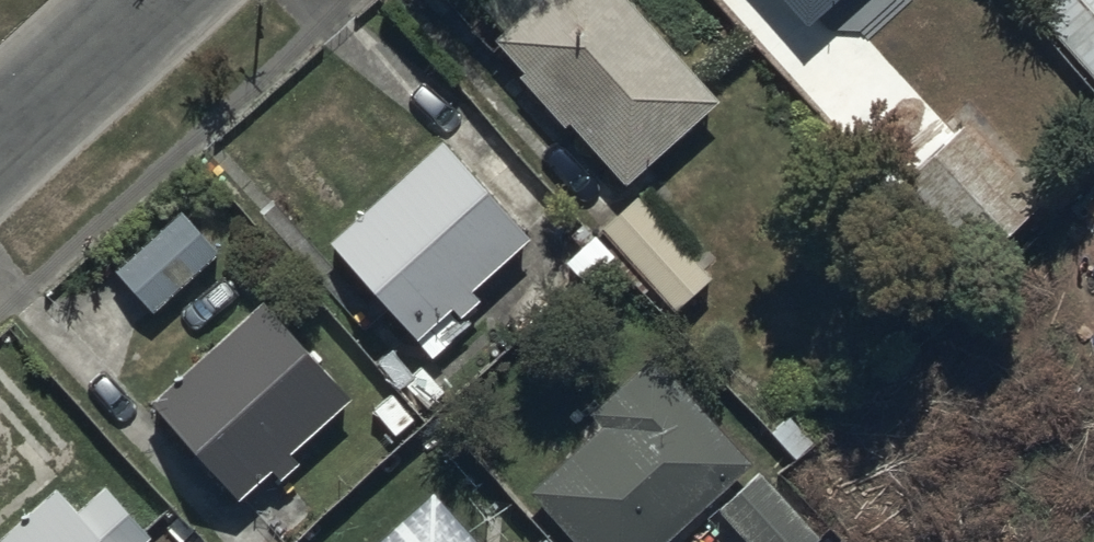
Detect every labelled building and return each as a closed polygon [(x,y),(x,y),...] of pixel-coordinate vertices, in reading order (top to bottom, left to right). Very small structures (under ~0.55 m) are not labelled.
[(620,0),(550,0),(495,49),(625,195),(719,110),(620,0)] [(809,36),(849,0),(776,0),(809,36)] [(1033,30),(1093,92),(1093,0),(1064,0),(1033,30)] [(1039,214),(962,133),(902,189),(979,270),(1039,214)] [(531,251),(446,147),(326,245),(411,350),(451,318),(459,328),(481,309),(473,299),(531,251)] [(640,197),(599,232),(672,318),(713,283),(640,197)] [(221,260),(178,216),(113,277),(155,321),(221,260)] [(352,407),(261,313),(154,416),(243,507),(271,480),(279,489),(298,470),(293,465),(352,407)] [(718,506),(751,541),(820,541),(756,472),(657,364),(593,422),(599,428),(603,436),(533,499),(572,541),(671,541),(714,502),(718,506)] [(58,494),(6,541),(145,541),(105,499),(82,520),(58,494)] [(432,499),(385,541),(472,541),(432,499)]
